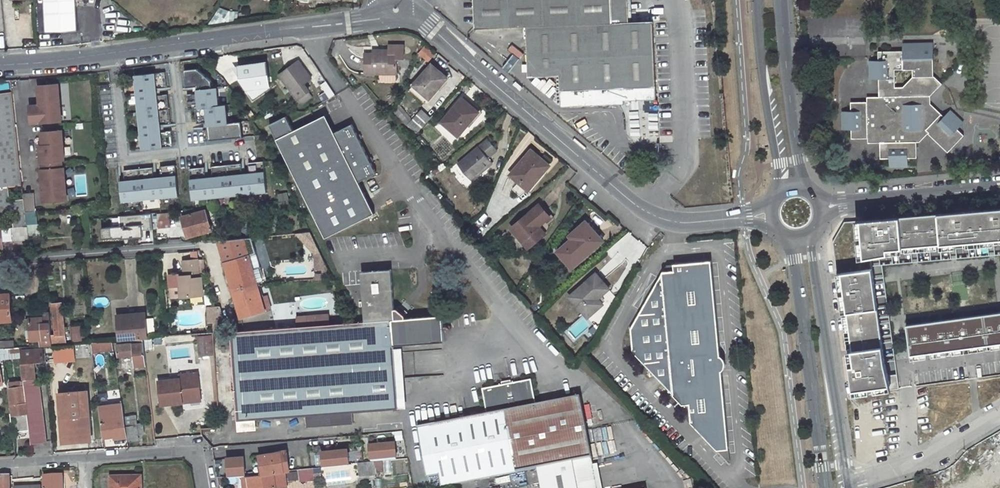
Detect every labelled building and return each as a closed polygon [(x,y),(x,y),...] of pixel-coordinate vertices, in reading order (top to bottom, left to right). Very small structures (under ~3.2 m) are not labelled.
[(624,0),(475,0),(476,29),(528,27),(530,77),(562,76),(563,103),(658,99),(656,22),(625,22),(624,0)] [(73,15),(72,9),(61,10),(48,12),(48,11),(44,11),(44,19),(50,18),(51,23),(47,23),(48,28),(51,28),(52,30),(57,29),(58,35),(69,34),(69,32),(73,30),(72,27),(79,26),(78,21),(75,22),(74,15),(73,15)] [(877,160),(887,160),(887,167),(905,167),(905,158),(914,158),(914,142),(914,130),(924,129),(936,117),(924,105),(920,105),(921,96),(928,97),(939,86),(931,77),(930,52),(924,52),(924,44),(900,45),(900,52),(900,56),(891,56),(891,52),(876,53),(876,62),(867,62),(868,80),(876,80),(876,103),(849,103),(849,112),(840,112),(840,130),(849,130),(849,139),(877,139),(877,160)] [(397,45),(388,46),(388,51),(388,54),(374,54),(365,54),(366,75),(381,74),(396,74),(397,74),(397,59),(405,59),(404,46),(397,45)] [(430,62),(435,51),(422,45),(417,55),(430,62)] [(312,79),(298,60),(279,74),(297,98),(308,90),(304,84),(312,79)] [(428,99),(446,78),(431,64),(412,86),(428,99)] [(196,69),(184,70),(185,87),(195,86),(196,93),(187,94),(188,110),(195,109),(197,123),(206,123),(209,141),(242,137),(241,123),(227,124),(226,104),(219,105),(216,87),(211,88),(211,81),(196,69)] [(155,73),(133,75),(140,151),(162,149),(155,73)] [(326,81),(322,84),(329,95),(330,94),(332,96),(335,94),(330,87),(326,81)] [(31,123),(61,120),(58,84),(48,85),(48,87),(45,87),(45,85),(39,85),(39,92),(40,93),(42,94),(42,100),(40,100),(40,104),(30,105),(31,123)] [(313,96),(308,90),(297,98),(301,105),(312,96),(313,96)] [(12,92),(0,93),(0,217),(13,215),(14,220),(14,226),(26,224),(25,212),(23,199),(10,200),(9,186),(22,185),(12,92)] [(317,102),(312,96),(301,105),(306,110),(317,102)] [(943,116),(928,101),(928,97),(921,96),(920,105),(924,105),(936,117),(943,116)] [(457,138),(478,114),(462,99),(440,123),(457,138)] [(403,125),(411,118),(400,105),(393,112),(403,125)] [(417,134),(431,117),(421,108),(407,125),(417,134)] [(927,132),(947,152),(963,135),(958,129),(963,124),(949,110),(943,116),(936,117),(924,129),(927,132)] [(332,127),(326,115),(306,124),(312,136),(332,127)] [(359,182),(377,173),(352,124),(335,132),(332,127),(312,136),(306,124),(294,130),(287,116),(270,124),(326,238),(375,213),(359,182)] [(917,142),(927,132),(924,129),(914,130),(914,142),(917,142)] [(62,130),(41,132),(43,149),(40,149),(41,161),(42,160),(43,169),(62,168),(61,159),(64,159),(62,130)] [(488,138),(458,164),(473,181),(494,163),(489,158),(498,149),(488,138)] [(533,152),(511,177),(528,191),(539,179),(540,180),(551,167),(533,152)] [(43,169),(41,169),(42,182),(44,182),(44,185),(42,185),(44,200),(66,199),(65,184),(64,184),(64,180),(65,180),(64,168),(62,168),(43,169)] [(264,173),(189,179),(191,200),(266,194),(264,173)] [(176,176),(119,181),(121,202),(178,196),(176,176)] [(35,211),(33,193),(23,194),(23,199),(25,212),(35,211)] [(529,248),(546,234),(545,233),(540,226),(552,216),(541,203),(512,228),(529,248)] [(212,230),(206,209),(182,216),(188,237),(212,230)] [(888,218),(844,222),(832,242),(852,395),(898,389),(896,374),(887,376),(883,362),(869,258),(886,254),(999,245),(999,209),(888,218)] [(37,224),(36,211),(35,211),(25,212),(26,224),(26,225),(34,224),(37,224)] [(170,226),(169,213),(158,215),(159,227),(170,226)] [(144,229),(152,228),(152,214),(121,215),(121,225),(101,226),(102,242),(145,239),(144,229)] [(546,222),(540,226),(545,233),(551,228),(546,222)] [(572,270),(604,242),(586,223),(569,238),(572,241),(557,254),(572,270)] [(34,224),(0,227),(0,247),(3,246),(2,241),(35,239),(34,224)] [(886,254),(869,258),(883,362),(887,376),(896,374),(881,266),(999,255),(999,245),(886,254)] [(318,250),(314,252),(315,255),(316,270),(322,270),(322,273),(320,273),(321,276),(320,276),(320,277),(316,277),(317,280),(332,279),(318,250)] [(249,256),(225,263),(233,290),(257,283),(256,282),(264,280),(261,268),(253,270),(249,256)] [(181,274),(170,275),(171,298),(204,295),(202,277),(200,278),(198,260),(184,261),(185,276),(181,276),(181,274)] [(721,449),(732,448),(724,371),(726,369),(727,367),(728,365),(728,361),(726,357),(723,354),(713,260),(676,264),(677,270),(665,271),(634,329),(634,352),(693,412),(694,422),(721,449)] [(231,331),(238,420),(238,431),(256,430),(255,419),(306,415),(307,426),(354,423),(353,411),(399,408),(394,345),(445,342),(443,315),(406,318),(406,315),(408,312),(400,305),(397,308),(395,309),(392,269),(361,271),(365,322),(329,324),(297,327),(231,331)] [(600,301),(611,291),(597,275),(570,299),(589,320),(605,307),(600,301)] [(261,297),(257,283),(233,290),(241,317),(265,311),(264,310),(271,308),(268,295),(264,296),(261,297)] [(13,320),(11,294),(0,295),(0,320),(13,320)] [(52,345),(66,344),(62,303),(53,303),(55,324),(54,324),(54,328),(55,328),(56,335),(52,335),(52,345)] [(220,319),(216,308),(212,308),(204,308),(205,322),(210,322),(210,320),(220,319)] [(41,339),(42,346),(43,346),(52,345),(52,335),(50,313),(40,314),(40,318),(29,318),(29,320),(27,320),(27,319),(26,319),(27,330),(30,330),(33,330),(33,339),(41,339)] [(120,339),(148,337),(147,335),(146,319),(145,313),(118,315),(120,339)] [(997,313),(967,317),(958,319),(929,322),(920,324),(905,326),(909,357),(999,345),(999,313),(997,313)] [(296,316),(297,327),(329,324),(329,314),(296,316)] [(154,319),(146,319),(147,335),(155,334),(154,319)] [(223,332),(220,319),(210,320),(210,322),(211,333),(223,332)] [(71,341),(86,340),(85,325),(70,326),(71,341)] [(102,338),(101,330),(89,331),(90,339),(102,338)] [(213,335),(197,336),(198,357),(215,356),(213,335)] [(136,366),(147,365),(144,339),(133,340),(133,344),(115,345),(115,348),(117,348),(119,356),(125,355),(131,355),(135,355),(136,366)] [(53,346),(54,363),(76,361),(75,345),(53,346)] [(21,357),(20,348),(3,349),(4,358),(21,357)] [(35,362),(44,362),(43,349),(21,350),(24,381),(25,386),(28,412),(30,430),(31,443),(47,441),(40,382),(36,382),(35,366),(36,366),(35,362)] [(201,397),(198,373),(179,375),(180,379),(159,381),(161,405),(183,403),(183,399),(201,397)] [(487,415),(418,428),(422,451),(428,476),(440,474),(442,487),(538,468),(541,483),(595,472),(592,458),(593,457),(581,397),(537,405),(532,380),(483,389),(487,415)] [(15,414),(28,412),(25,386),(22,386),(21,381),(9,383),(13,414),(15,414)] [(68,388),(61,388),(61,393),(64,443),(90,440),(89,430),(92,430),(90,400),(87,400),(86,390),(69,392),(68,388)] [(122,435),(123,438),(127,437),(122,405),(100,408),(103,435),(104,435),(104,436),(111,435),(111,434),(119,432),(120,435),(122,435)] [(28,412),(15,414),(17,432),(30,430),(28,412)] [(137,425),(135,417),(126,418),(129,442),(139,440),(138,433),(142,433),(142,425),(137,425)] [(396,445),(371,447),(372,462),(397,460),(396,445)] [(732,448),(721,449),(734,463),(732,448)] [(348,449),(323,452),(325,467),(350,464),(348,449)] [(281,452),(259,455),(262,475),(283,471),(287,471),(284,453),(287,453),(287,450),(281,451),(281,452)] [(243,457),(227,458),(229,477),(245,475),(243,457)] [(376,475),(374,462),(373,462),(358,463),(359,477),(376,475)] [(261,475),(246,477),(248,487),(250,487),(266,486),(266,487),(268,487),(285,486),(283,471),(262,475),(261,475)] [(595,472),(541,483),(542,487),(598,487),(595,472)] [(63,475),(45,476),(46,487),(63,487),(63,475)] [(10,476),(0,476),(0,487),(10,487),(10,476)] [(141,477),(111,478),(111,487),(142,487),(141,477)]
